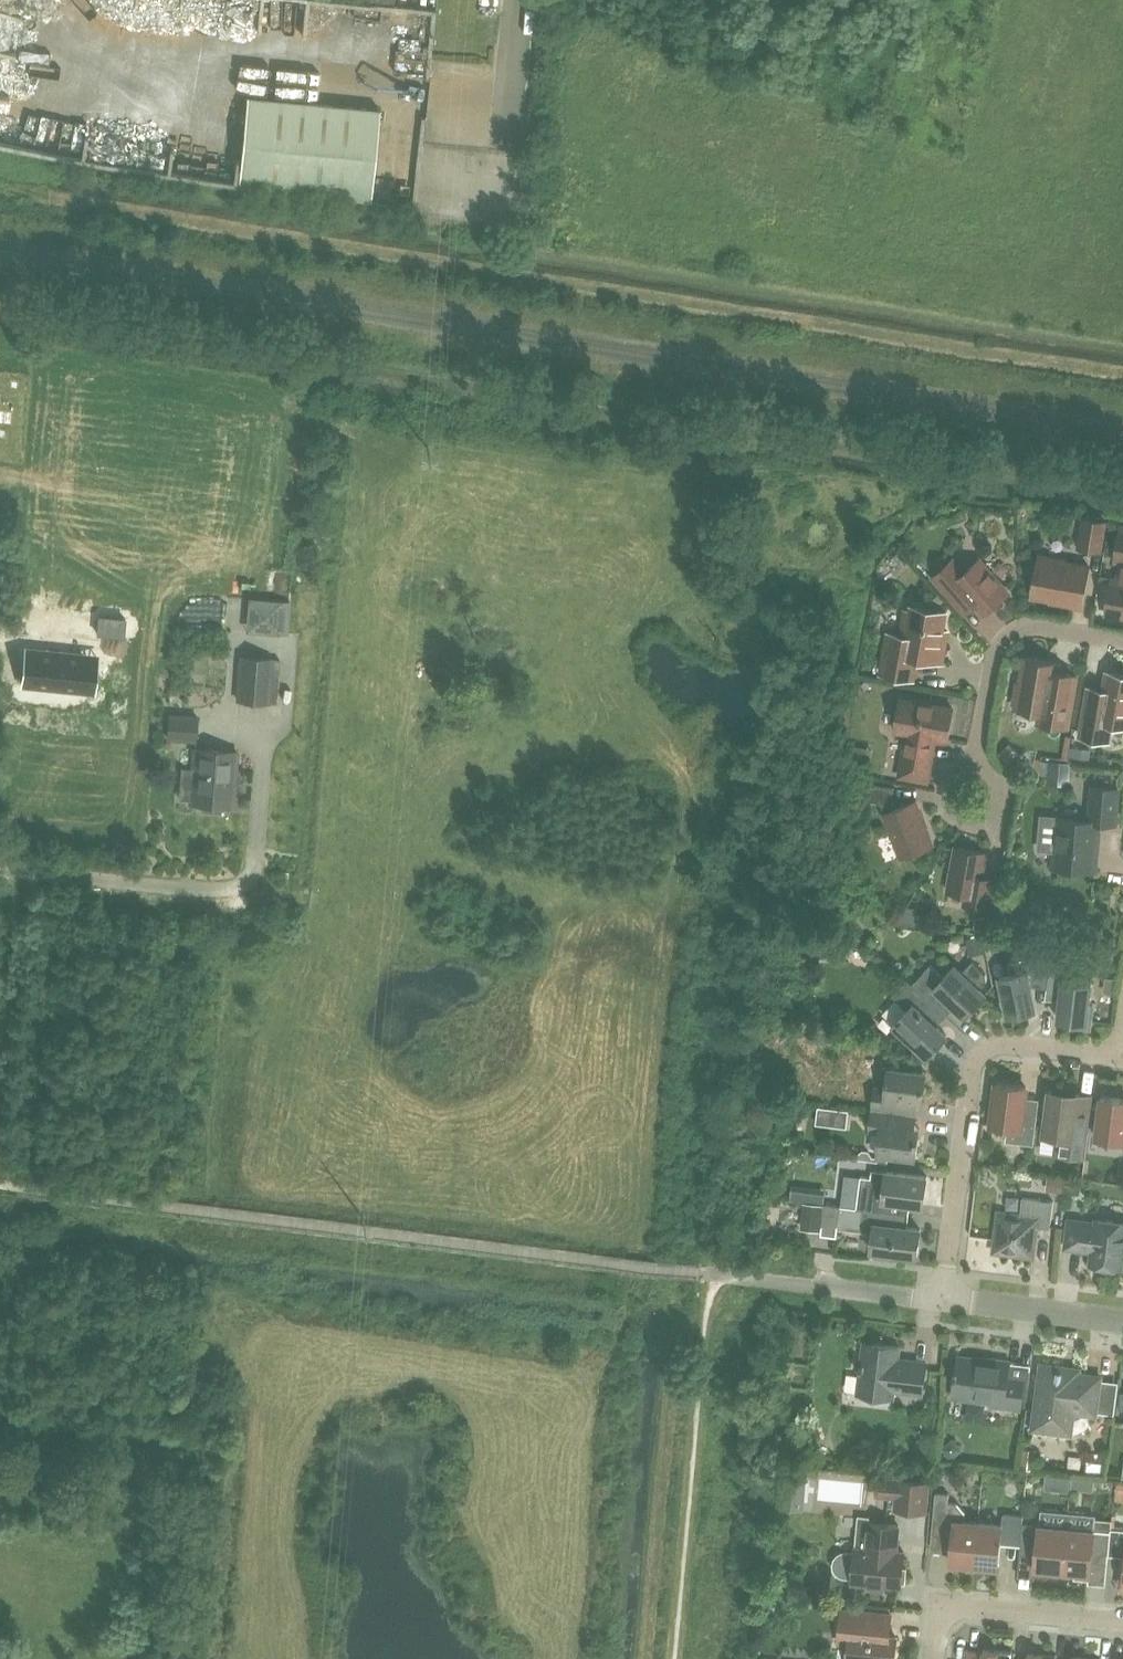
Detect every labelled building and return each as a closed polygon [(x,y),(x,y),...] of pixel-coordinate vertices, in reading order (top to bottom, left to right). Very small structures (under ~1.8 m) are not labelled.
[(380,110),(315,103),(248,96),(239,185),(371,198),(380,110)] [(1106,520),(1084,516),(1079,546),(1101,550),(1106,520)] [(1122,526),(1121,535),(1116,536),(1114,548),(1118,551),(1116,560),(1122,561),(1119,579),(1113,578),(1107,613),(1122,616),(1122,526)] [(1059,603),(1082,606),(1089,565),(1064,560),(1064,558),(1040,554),(1033,595),(1053,599),(1053,596),(1060,597),(1059,603)] [(933,576),(952,598),(965,612),(975,604),(984,614),(1009,592),(980,558),(965,572),(953,559),(933,576)] [(291,601),(282,600),(265,599),(262,631),(279,633),(289,633),(291,601)] [(942,661),(946,642),(939,641),(941,631),(943,632),(946,612),(911,605),(910,611),(906,610),(902,635),(888,633),(881,672),(914,678),(917,657),(942,661)] [(99,615),(97,633),(124,636),(126,618),(99,615)] [(80,689),(84,654),(27,648),(23,683),(80,689)] [(268,702),(272,658),(242,655),(238,699),(268,702)] [(1059,663),(1025,657),(1021,682),(1017,681),(1013,702),(1017,703),(1016,707),(1041,711),(1039,722),(1068,727),(1075,685),(1056,682),(1059,663)] [(1105,688),(1101,712),(1085,709),(1081,735),(1108,740),(1111,722),(1122,724),(1122,674),(1108,671),(1105,688)] [(908,732),(903,760),(900,775),(928,780),(936,737),(948,739),(953,707),(901,698),(895,729),(908,732)] [(169,715),(167,739),(195,741),(197,717),(169,715)] [(1009,743),(1000,752),(1011,762),(1019,753),(1009,743)] [(195,748),(191,794),(191,804),(201,805),(201,810),(221,812),(222,806),(233,807),(234,797),(237,751),(195,748)] [(1049,760),(1047,784),(1070,785),(1072,762),(1049,760)] [(868,777),(869,770),(848,767),(847,774),(868,777)] [(895,787),(869,782),(866,800),(881,802),(885,812),(884,812),(900,856),(934,844),(917,800),(895,808),(892,800),(895,787)] [(1093,786),(1090,820),(1041,816),(1038,849),(1055,851),(1054,866),(1095,870),(1099,822),(1115,823),(1118,788),(1093,786)] [(995,876),(982,874),(986,852),(956,846),(948,890),(966,893),(964,904),(989,909),(995,876)] [(987,930),(989,917),(981,915),(975,919),(974,927),(987,930)] [(846,931),(846,945),(861,945),(861,938),(854,931),(846,931)] [(985,952),(981,934),(967,938),(971,955),(985,952)] [(1035,979),(1048,981),(1050,964),(1051,957),(1041,956),(1016,961),(1018,971),(1001,975),(1009,1014),(1021,1012),(1025,1014),(1030,1013),(1033,1009),(1036,1008),(1029,980),(1035,979)] [(931,965),(913,984),(947,1016),(956,1006),(965,1015),(985,994),(979,988),(987,980),(986,973),(972,961),(962,972),(955,965),(944,977),(931,965)] [(1048,981),(1047,991),(1062,993),(1059,1019),(1073,1020),(1072,1025),(1090,1027),(1093,1005),(1088,1004),(1091,983),(1076,981),(1077,968),(1050,964),(1048,981)] [(947,1016),(913,984),(908,980),(894,995),(908,1008),(893,1024),(927,1056),(947,1035),(937,1026),(947,1016)] [(874,1093),(872,1108),(917,1114),(919,1097),(925,1092),(927,1072),(889,1067),(886,1088),(879,1094),(874,1093)] [(1023,1114),(1025,1096),(1026,1086),(997,1082),(992,1125),(1008,1127),(1006,1141),(1034,1144),(1037,1116),(1023,1114)] [(1089,1129),(1094,1095),(1077,1093),(1077,1095),(1053,1092),(1053,1090),(1050,1090),(1044,1133),(1058,1135),(1056,1152),(1086,1156),(1089,1129)] [(1122,1140),(1122,1098),(1102,1095),(1097,1137),(1122,1140)] [(817,1122),(832,1124),(834,1107),(819,1105),(817,1122)] [(872,1108),(871,1123),(875,1123),(881,1131),(878,1152),(917,1157),(919,1137),(914,1131),(917,1114),(872,1108)] [(857,1207),(863,1208),(883,1211),(885,1198),(886,1198),(887,1197),(909,1200),(911,1203),(924,1204),(928,1176),(886,1171),(885,1182),(861,1179),(857,1207)] [(1048,1176),(1046,1190),(1063,1192),(1065,1178),(1048,1176)] [(1079,1193),(1081,1178),(1067,1177),(1065,1192),(1079,1193)] [(816,1202),(817,1192),(785,1188),(784,1199),(816,1202)] [(999,1211),(995,1244),(1001,1252),(1033,1256),(1037,1226),(1050,1227),(1054,1201),(1023,1197),(1020,1214),(999,1211)] [(825,1203),(821,1234),(836,1236),(840,1205),(825,1203)] [(883,1211),(863,1208),(860,1229),(874,1231),(871,1249),(917,1255),(921,1229),(902,1226),(904,1213),(883,1211)] [(1069,1219),(1066,1247),(1085,1249),(1086,1247),(1093,1248),(1091,1263),(1122,1267),(1122,1259),(1122,1222),(1096,1218),(1096,1222),(1069,1219)] [(899,1346),(875,1343),(873,1357),(863,1356),(862,1363),(861,1363),(860,1369),(862,1369),(859,1393),(893,1397),(894,1389),(923,1393),(927,1362),(898,1358),(899,1346)] [(956,1376),(954,1394),(992,1399),(991,1405),(1021,1409),(1021,1405),(1026,1405),(1031,1363),(989,1358),(989,1361),(958,1358),(957,1370),(955,1370),(954,1376),(956,1376)] [(1096,1413),(1100,1376),(1072,1373),(1071,1374),(1064,1369),(1065,1368),(1065,1367),(1042,1364),(1034,1428),(1067,1432),(1069,1412),(1073,1411),(1096,1413)] [(782,1468),(778,1503),(803,1505),(806,1470),(782,1468)] [(929,1482),(879,1477),(877,1495),(897,1497),(896,1506),(927,1509),(929,1482)] [(1081,1490),(1082,1478),(1073,1477),(1072,1489),(1081,1490)] [(936,1492),(933,1528),(946,1530),(953,1538),(951,1561),(963,1562),(967,1567),(975,1568),(979,1522),(965,1521),(965,1512),(958,1503),(949,1502),(949,1493),(936,1492)] [(999,1566),(1001,1547),(1002,1535),(1022,1537),(1023,1523),(1024,1515),(1004,1513),(1002,1524),(979,1522),(975,1568),(982,1569),(987,1565),(999,1566)] [(845,1576),(853,1577),(852,1581),(870,1583),(870,1586),(884,1588),(884,1584),(902,1586),(902,1582),(906,1582),(907,1567),(904,1567),(905,1551),(897,1551),(899,1524),(870,1522),(870,1516),(859,1515),(855,1551),(847,1551),(845,1551),(843,1551),(841,1552),(839,1553),(838,1555),(837,1556),(836,1558),(835,1560),(835,1562),(834,1564),(835,1566),(835,1568),(836,1569),(837,1571),(838,1573),(840,1574),(841,1575),(843,1576),(845,1576)] [(1036,1558),(1035,1573),(1050,1575),(1051,1568),(1063,1569),(1067,1527),(1023,1523),(1022,1537),(1020,1552),(1033,1554),(1036,1558)] [(1067,1527),(1063,1569),(1076,1571),(1075,1577),(1090,1579),(1092,1563),(1096,1560),(1108,1561),(1109,1554),(1111,1531),(1067,1527)] [(1111,1531),(1109,1554),(1122,1555),(1122,1529),(1111,1528),(1111,1531)] [(897,1637),(889,1636),(891,1614),(843,1609),(840,1633),(850,1634),(848,1658),(895,1658),(897,1637)] [(1012,1651),(983,1648),(983,1651),(967,1649),(966,1658),(1011,1658),(1012,1651)]
